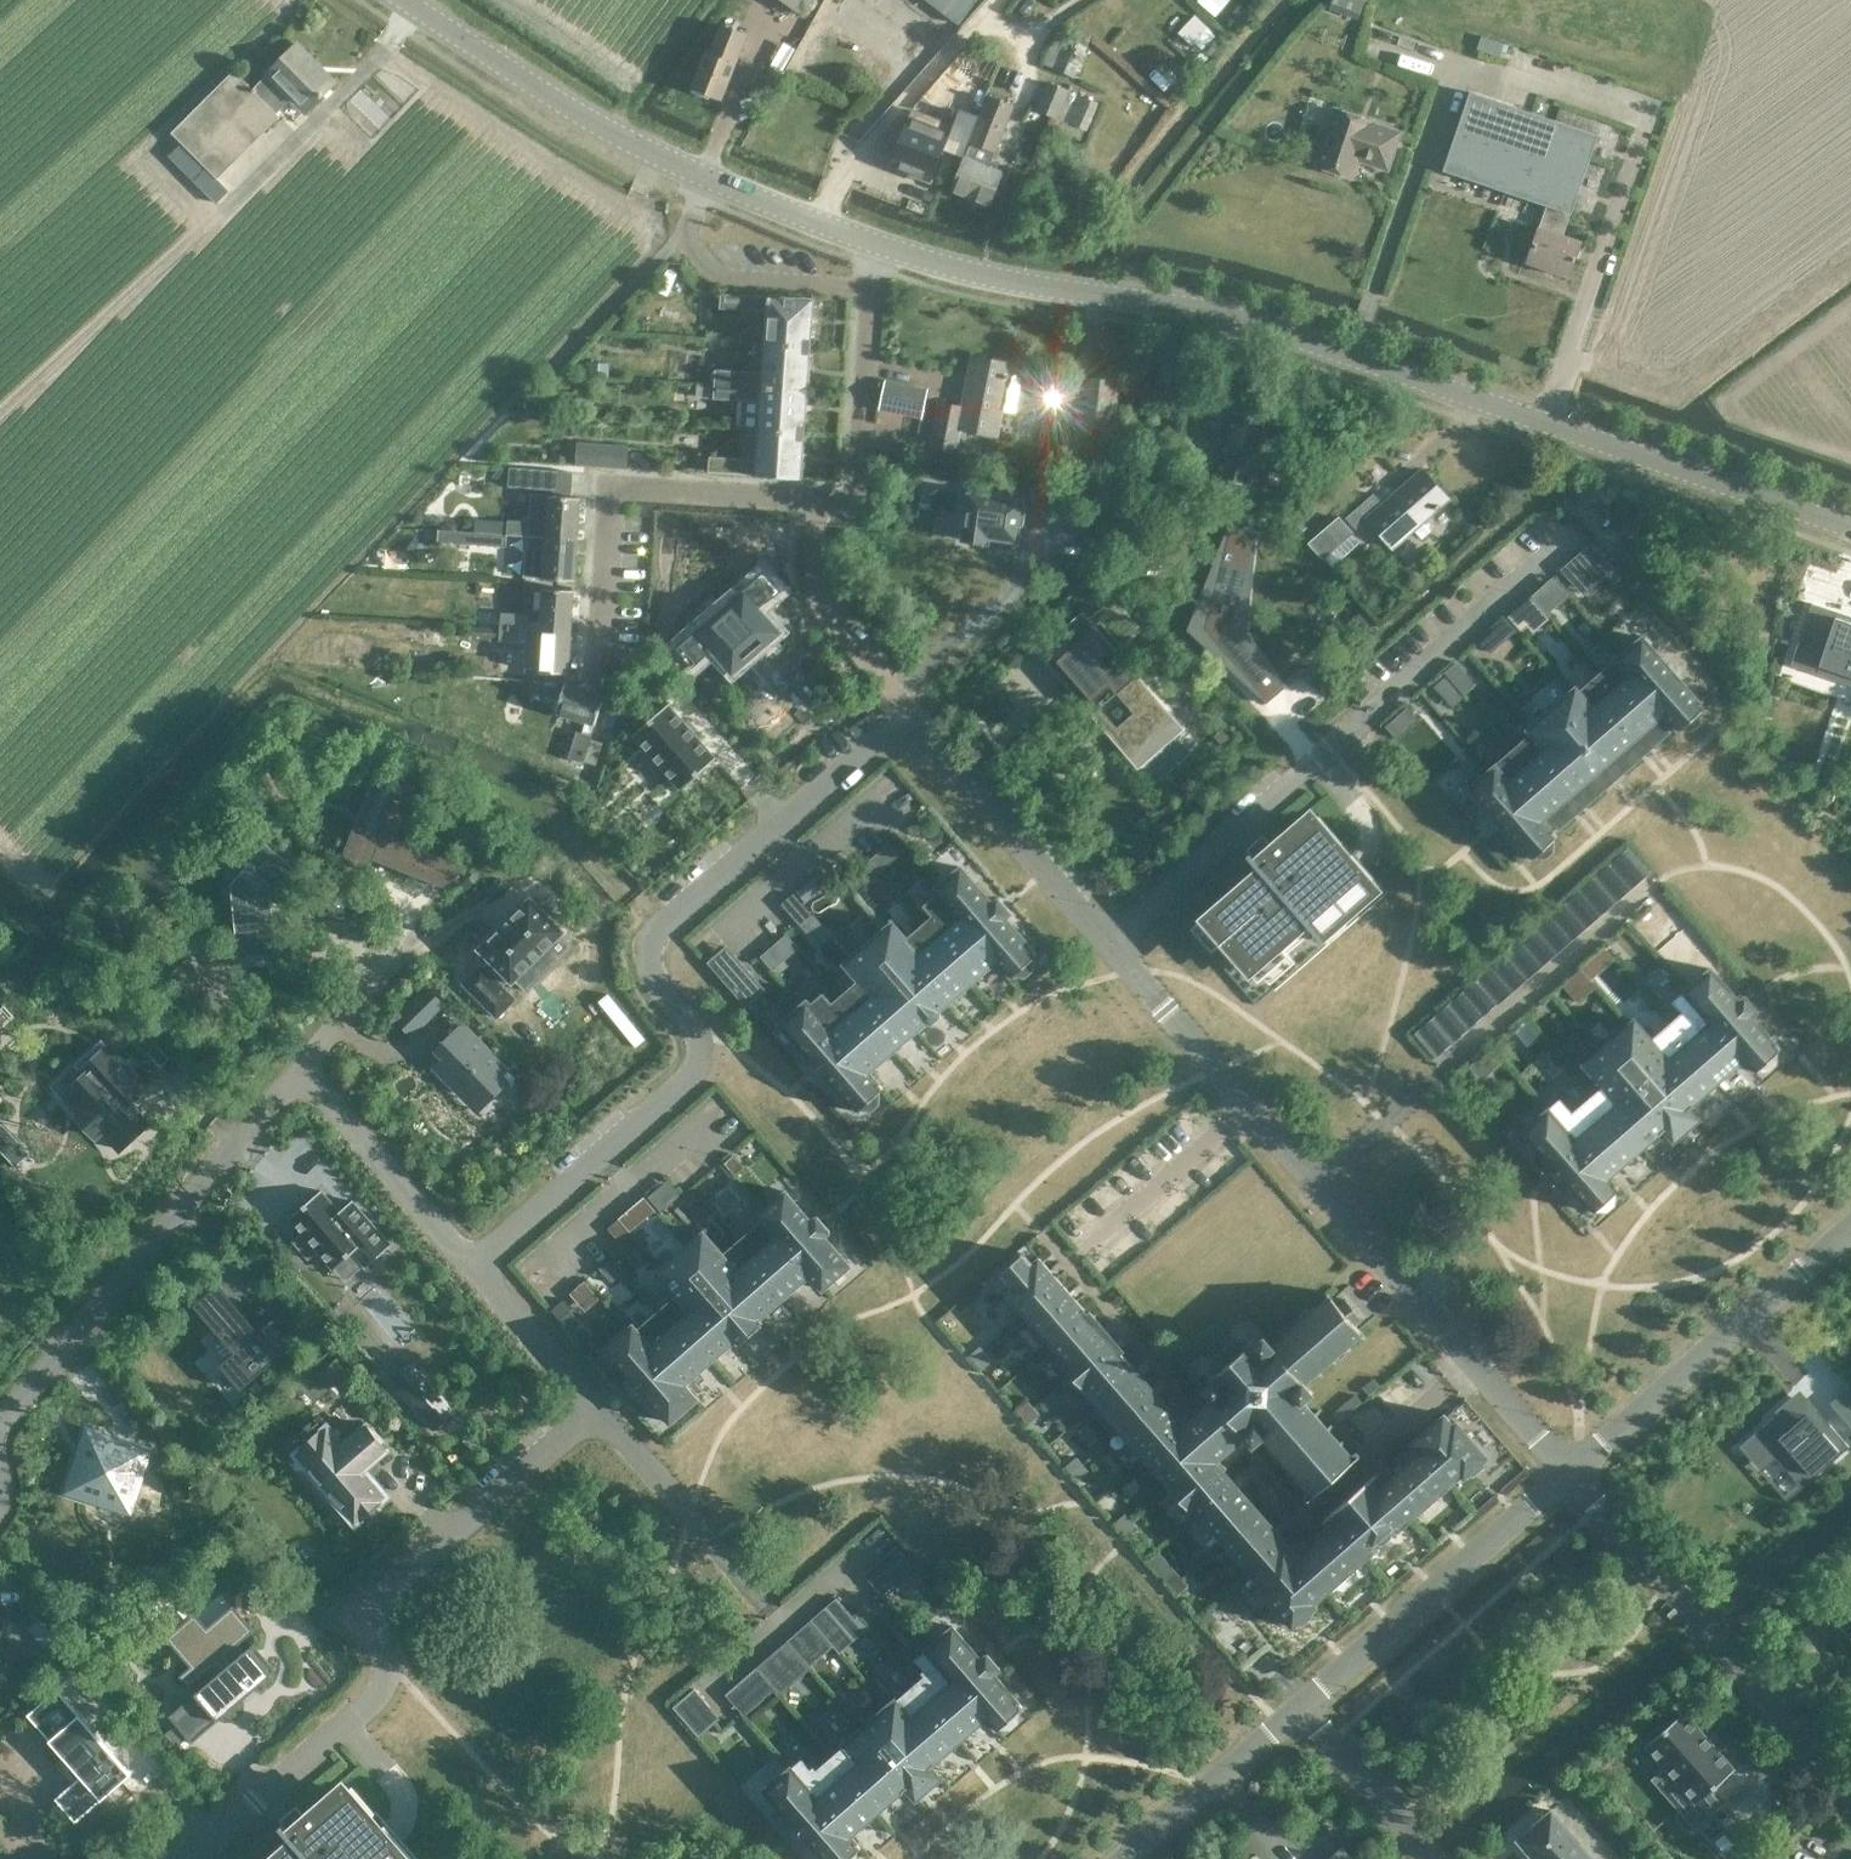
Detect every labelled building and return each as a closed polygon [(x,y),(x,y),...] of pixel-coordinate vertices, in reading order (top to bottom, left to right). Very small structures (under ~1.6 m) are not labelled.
[(813,0),(783,0),(802,15),(813,0)] [(959,22),(976,0),(929,0),(959,22)] [(746,34),(722,24),(710,54),(705,52),(692,87),(721,99),(746,34)] [(1044,64),(1074,77),(1086,46),(1056,34),(1044,64)] [(267,74),(252,89),(268,105),(283,90),(305,112),(335,82),(334,81),(330,86),(311,67),(316,62),(296,43),(266,73),(267,74)] [(279,116),(268,105),(252,89),(234,70),(171,132),(217,178),(279,116)] [(1037,109),(1057,117),(1068,90),(1048,82),(1037,109)] [(1097,102),(1068,90),(1057,117),(1086,129),(1097,102)] [(1443,170),(1546,205),(1571,213),(1597,135),(1470,91),(1443,170)] [(965,157),(964,157),(952,189),(989,204),(1002,172),(995,169),(998,163),(991,160),(1013,105),(989,96),(965,157)] [(950,136),(945,149),(962,156),(976,120),(961,113),(953,109),(943,133),(950,136)] [(1329,129),(1324,127),(1320,130),(1317,138),(1319,143),(1324,144),(1317,165),(1351,176),(1358,157),(1386,167),(1398,133),(1369,123),(1370,121),(1336,109),(1329,129)] [(929,180),(942,148),(904,133),(891,166),(929,180)] [(1563,236),(1571,213),(1546,205),(1527,262),(1528,262),(1528,261),(1568,274),(1568,276),(1569,276),(1581,241),(1580,241),(1580,242),(1563,236)] [(721,293),(720,308),(767,311),(765,343),(810,346),(813,299),(721,293)] [(715,369),(714,383),(806,389),(810,346),(765,343),(763,372),(715,369)] [(948,404),(941,440),(956,443),(959,428),(996,435),(1002,408),(1014,411),(1016,399),(1004,397),(1011,364),(973,356),(962,407),(948,404)] [(1083,377),(1076,431),(1090,433),(1092,420),(1114,423),(1119,381),(1083,377)] [(714,383),(713,397),(744,399),(742,429),(759,430),(803,433),(806,389),(714,383)] [(1230,410),(1212,475),(1255,487),(1272,421),(1230,410)] [(709,456),(708,472),(754,475),(800,478),(803,433),(759,430),(757,459),(709,456)] [(594,446),(593,461),(624,463),(625,448),(594,446)] [(1373,494),(1346,518),(1356,530),(1368,519),(1393,548),(1414,529),(1422,538),(1431,530),(1422,521),(1448,499),(1422,470),(1383,505),(1373,494)] [(507,520),(506,534),(516,535),(527,535),(577,539),(580,497),(549,495),(531,494),(529,521),(517,520),(507,520)] [(963,496),(960,518),(966,518),(963,539),(986,543),(987,536),(1016,540),(1018,521),(1021,522),(1023,506),(1020,506),(1021,501),(969,494),(969,497),(963,496)] [(1336,515),(1305,541),(1319,558),(1350,532),(1336,515)] [(750,525),(748,554),(763,555),(762,570),(792,573),(795,528),(750,525)] [(1203,624),(1187,630),(1209,637),(1242,676),(1260,696),(1266,703),(1285,687),(1282,685),(1271,671),(1263,663),(1232,627),(1248,567),(1251,553),(1257,532),(1228,525),(1209,600),(1198,601),(1197,603),(1207,610),(1203,624)] [(527,535),(524,577),(543,578),(574,580),(577,539),(527,535)] [(1591,544),(1562,569),(1579,587),(1595,573),(1600,578),(1612,568),(1591,544)] [(697,629),(675,648),(690,667),(708,652),(711,655),(716,651),(732,670),(733,669),(754,693),(765,683),(744,660),(777,631),(760,612),(765,608),(762,605),(778,591),(762,572),(740,592),(743,595),(700,633),(697,629)] [(1546,583),(1533,594),(1544,607),(1557,595),(1546,583)] [(501,612),(500,627),(510,627),(570,632),(573,590),(543,588),(540,622),(528,621),(528,614),(511,613),(501,612)] [(1797,644),(1823,652),(1819,664),(1850,675),(1850,621),(1810,607),(1797,644)] [(1076,643),(1052,664),(1087,705),(1092,701),(1099,709),(1117,692),(1134,711),(1114,728),(1135,752),(1166,725),(1149,706),(1155,702),(1119,660),(1108,669),(1099,659),(1110,650),(1082,618),(1066,632),(1076,643)] [(470,625),(469,638),(490,640),(491,626),(470,625)] [(500,627),(499,641),(509,642),(526,643),(525,667),(537,668),(537,671),(567,673),(570,632),(510,627),(500,627)] [(1491,630),(1478,641),(1488,653),(1501,642),(1491,630)] [(1531,733),(1468,788),(1530,859),(1533,856),(1535,854),(1535,855),(1544,855),(1551,850),(1552,841),(1552,840),(1551,840),(1553,838),(1557,835),(1553,831),(1673,726),(1677,730),(1680,727),(1682,726),(1692,727),(1698,721),(1699,712),(1698,711),(1704,707),(1700,703),(1642,636),(1579,691),(1576,688),(1577,688),(1575,687),(1527,729),(1528,731),(1529,730),(1531,733)] [(1454,661),(1443,671),(1452,682),(1464,672),(1454,661)] [(1443,676),(1432,686),(1442,696),(1452,687),(1443,676)] [(565,682),(555,712),(586,721),(582,733),(577,731),(569,758),(583,762),(595,724),(604,695),(565,682)] [(668,703),(632,735),(680,789),(715,758),(668,703)] [(642,710),(632,720),(638,727),(649,718),(642,710)] [(375,772),(340,860),(368,871),(372,860),(421,879),(432,852),(394,837),(414,787),(375,772)] [(1255,864),(1186,925),(1256,1005),(1274,989),(1273,989),(1380,896),(1363,876),(1347,859),(1349,857),(1346,854),(1337,843),(1336,845),(1311,816),(1286,839),(1285,838),(1284,839),(1281,835),(1282,834),(1281,832),(1268,843),(1269,844),(1253,857),(1249,852),(1247,854),(1255,864)] [(256,822),(226,860),(240,872),(230,884),(238,957),(277,953),(271,896),(295,866),(286,858),(265,841),(271,835),(256,822)] [(467,866),(446,857),(435,885),(442,888),(467,866)] [(780,1023),(779,1023),(810,1059),(804,1064),(818,1081),(824,1075),(827,1078),(855,1111),(861,1107),(870,1108),(877,1102),(878,1093),(877,1092),(883,1088),(882,1087),(868,1071),(869,1070),(871,1069),(924,1022),(925,1023),(931,1023),(939,1016),(939,1010),(940,1009),(995,961),(997,963),(1009,977),(1014,973),(1014,974),(1024,974),(1031,968),(1032,959),(1031,958),(1037,954),(1035,953),(1006,918),(1006,917),(1012,913),(1010,911),(997,896),(991,902),(960,866),(934,889),(933,889),(936,893),(937,894),(926,904),(926,905),(934,915),(908,938),(907,939),(893,923),(893,922),(892,921),(844,962),(843,963),(844,965),(845,964),(859,981),(832,1004),(831,1005),(823,995),(811,1005),(806,1000),(780,1023)] [(481,964),(462,983),(497,1017),(515,998),(511,994),(501,985),(509,978),(512,981),(515,979),(526,990),(557,960),(546,949),(564,931),(562,929),(562,930),(559,927),(564,922),(548,906),(543,911),(532,899),(532,898),(530,897),(478,948),(491,960),(484,967),(481,964)] [(1557,909),(1534,929),(1557,955),(1579,935),(1557,909)] [(1644,912),(1633,922),(1645,935),(1656,925),(1644,912)] [(1534,929),(1504,955),(1527,980),(1557,955),(1534,929)] [(1504,955),(1475,980),(1497,1006),(1527,980),(1504,955)] [(1561,1099),(1524,1131),(1552,1163),(1546,1168),(1560,1185),(1566,1180),(1594,1212),(1599,1207),(1609,1208),(1615,1203),(1616,1193),(1615,1193),(1621,1188),(1610,1176),(1662,1132),(1663,1132),(1666,1129),(1676,1140),(1701,1119),(1691,1108),(1695,1105),(1694,1104),(1745,1060),(1756,1071),(1761,1067),(1771,1068),(1777,1063),(1778,1053),(1777,1053),(1783,1048),(1755,1016),(1761,1011),(1747,994),(1741,1000),(1735,993),(1730,987),(1713,968),(1676,1000),(1686,1012),(1654,1039),(1637,1019),(1586,1063),(1606,1086),(1574,1114),(1566,1104),(1561,1099)] [(1475,980),(1445,1006),(1468,1032),(1497,1006),(1475,980)] [(427,989),(406,1010),(421,1024),(442,1003),(427,989)] [(1445,1006),(1437,1013),(1459,1039),(1468,1032),(1445,1006)] [(445,1058),(435,1068),(455,1088),(456,1087),(460,1083),(473,1097),(479,1091),(487,1100),(499,1087),(510,1098),(522,1085),(506,1069),(462,1025),(437,1050),(445,1058)] [(83,1075),(66,1090),(85,1110),(77,1117),(93,1134),(100,1127),(119,1147),(146,1122),(128,1102),(145,1086),(100,1038),(72,1063),(83,1075)] [(0,1123),(0,1151),(15,1167),(29,1153),(1,1122),(0,1123)] [(670,1178),(649,1195),(661,1211),(683,1193),(670,1178)] [(320,1190),(288,1218),(302,1233),(293,1241),(308,1257),(316,1250),(333,1269),(353,1251),(366,1266),(391,1245),(351,1200),(350,1201),(341,1209),(339,1211),(320,1190)] [(632,1324),(605,1348),(631,1376),(624,1382),(638,1397),(644,1392),(669,1421),(697,1398),(684,1383),(734,1339),(737,1343),(763,1321),(759,1317),(809,1274),(822,1288),(849,1265),(824,1236),(831,1231),(817,1216),(811,1221),(785,1191),(758,1215),(763,1221),(723,1255),(703,1231),(656,1272),(677,1295),(638,1330),(632,1324)] [(1023,1253),(1000,1272),(1009,1283),(1003,1289),(1009,1295),(1007,1296),(1061,1357),(1058,1360),(1057,1363),(1061,1368),(1066,1368),(1187,1508),(1186,1512),(1190,1517),(1194,1517),(1197,1514),(1247,1571),(1249,1570),(1265,1588),(1261,1590),(1291,1625),(1292,1625),(1295,1622),(1295,1623),(1297,1622),(1304,1623),(1310,1617),(1311,1611),(1310,1611),(1312,1609),(1311,1608),(1314,1605),(1312,1602),(1461,1473),(1463,1476),(1467,1473),(1467,1474),(1469,1472),(1469,1473),(1475,1474),(1482,1467),(1482,1462),(1482,1461),(1484,1460),(1483,1459),(1486,1456),(1456,1422),(1455,1421),(1453,1423),(1444,1413),(1411,1442),(1420,1453),(1389,1480),(1381,1471),(1377,1475),(1375,1473),(1324,1518),(1325,1519),(1322,1522),(1330,1531),(1299,1558),(1223,1471),(1226,1469),(1218,1459),(1245,1435),(1253,1445),(1263,1437),(1273,1449),(1268,1454),(1270,1456),(1275,1452),(1286,1463),(1281,1468),(1282,1470),(1287,1466),(1298,1478),(1293,1482),(1295,1484),(1300,1480),(1311,1492),(1307,1496),(1309,1498),(1357,1456),(1355,1454),(1352,1457),(1341,1445),(1346,1441),(1343,1438),(1339,1442),(1329,1431),(1333,1427),(1331,1424),(1326,1428),(1317,1416),(1321,1413),(1318,1410),(1314,1413),(1303,1401),(1312,1394),(1303,1384),(1316,1373),(1320,1376),(1322,1374),(1319,1370),(1331,1360),(1334,1364),(1337,1362),(1333,1357),(1335,1357),(1338,1361),(1348,1353),(1344,1348),(1345,1347),(1349,1351),(1351,1349),(1348,1345),(1359,1335),(1363,1339),(1365,1337),(1362,1333),(1354,1324),(1361,1318),(1344,1298),(1337,1305),(1325,1292),(1323,1293),(1327,1297),(1315,1308),(1311,1304),(1309,1306),(1312,1310),(1311,1311),(1307,1307),(1306,1308),(1300,1314),(1299,1314),(1298,1315),(1302,1320),(1301,1320),(1297,1316),(1294,1319),(1298,1323),(1286,1333),(1283,1329),(1280,1332),(1283,1336),(1271,1346),(1251,1323),(1241,1321),(1232,1329),(1232,1339),(1232,1340),(1225,1347),(1229,1352),(1224,1356),(1219,1352),(1212,1358),(1211,1358),(1200,1357),(1192,1364),(1191,1375),(1212,1398),(1201,1408),(1197,1404),(1194,1407),(1198,1411),(1183,1424),(1120,1352),(1122,1350),(1090,1311),(1088,1313),(1039,1257),(1032,1263),(1023,1253)] [(218,1284),(193,1305),(234,1352),(219,1365),(241,1389),(295,1342),(273,1318),(258,1330),(218,1284)] [(1838,1392),(1850,1407),(1850,1381),(1838,1392)] [(1777,1413),(1739,1446),(1741,1448),(1748,1442),(1766,1463),(1776,1454),(1792,1472),(1801,1464),(1810,1474),(1821,1465),(1822,1466),(1845,1446),(1846,1448),(1849,1446),(1830,1424),(1822,1431),(1791,1396),(1774,1411),(1777,1413)] [(327,1424),(284,1461),(296,1475),(301,1480),(347,1533),(388,1496),(390,1495),(372,1475),(366,1469),(389,1449),(367,1423),(344,1443),(327,1424)] [(89,1433),(71,1489),(127,1507),(145,1451),(89,1433)] [(897,1546),(864,1574),(874,1586),(885,1599),(902,1584),(891,1571),(907,1558),(897,1546)] [(836,1597),(811,1619),(842,1653),(867,1631),(870,1629),(858,1615),(855,1618),(836,1597)] [(178,1652),(190,1666),(179,1675),(189,1687),(202,1675),(216,1663),(222,1670),(195,1694),(216,1719),(274,1669),(253,1644),(232,1662),(226,1655),(254,1630),(232,1605),(178,1652)] [(1841,1624),(1843,1626),(1850,1635),(1850,1617),(1843,1623),(1841,1624)] [(762,1789),(789,1821),(783,1826),(797,1843),(803,1838),(822,1858),(853,1858),(853,1852),(853,1851),(858,1847),(848,1835),(900,1790),(900,1791),(904,1788),(914,1799),(938,1778),(929,1766),(932,1763),(983,1718),(994,1730),(999,1725),(999,1726),(1009,1727),(1015,1721),(1016,1712),(1015,1711),(1021,1706),(993,1675),(999,1669),(992,1661),(985,1653),(979,1658),(951,1626),(914,1658),(904,1667),(916,1681),(895,1698),(894,1697),(842,1742),(843,1743),(814,1768),(811,1764),(808,1767),(799,1757),(762,1789)] [(802,1628),(788,1640),(813,1668),(827,1655),(802,1628)] [(756,1667),(745,1677),(764,1698),(774,1688),(756,1667)] [(57,1688),(27,1715),(64,1757),(54,1765),(71,1784),(54,1798),(75,1822),(131,1774),(57,1688)] [(694,1688),(672,1707),(689,1725),(710,1707),(694,1688)] [(1683,1711),(1645,1745),(1695,1803),(1683,1814),(1694,1827),(1720,1805),(1708,1791),(1734,1769),(1683,1711)] [(180,1741),(186,1737),(175,1724),(165,1733),(175,1746),(180,1741)] [(261,1858),(408,1858),(396,1846),(381,1829),(382,1827),(380,1824),(371,1814),(370,1815),(345,1787),(319,1809),(318,1808),(318,1809),(314,1805),(316,1804),(314,1802),(302,1813),(303,1814),(287,1828),(282,1823),(280,1825),(288,1835),(261,1858)] [(1517,1838),(1534,1858),(1594,1858),(1552,1809),(1517,1838)] [(1328,1858),(1349,1858),(1340,1848),(1328,1858)]
